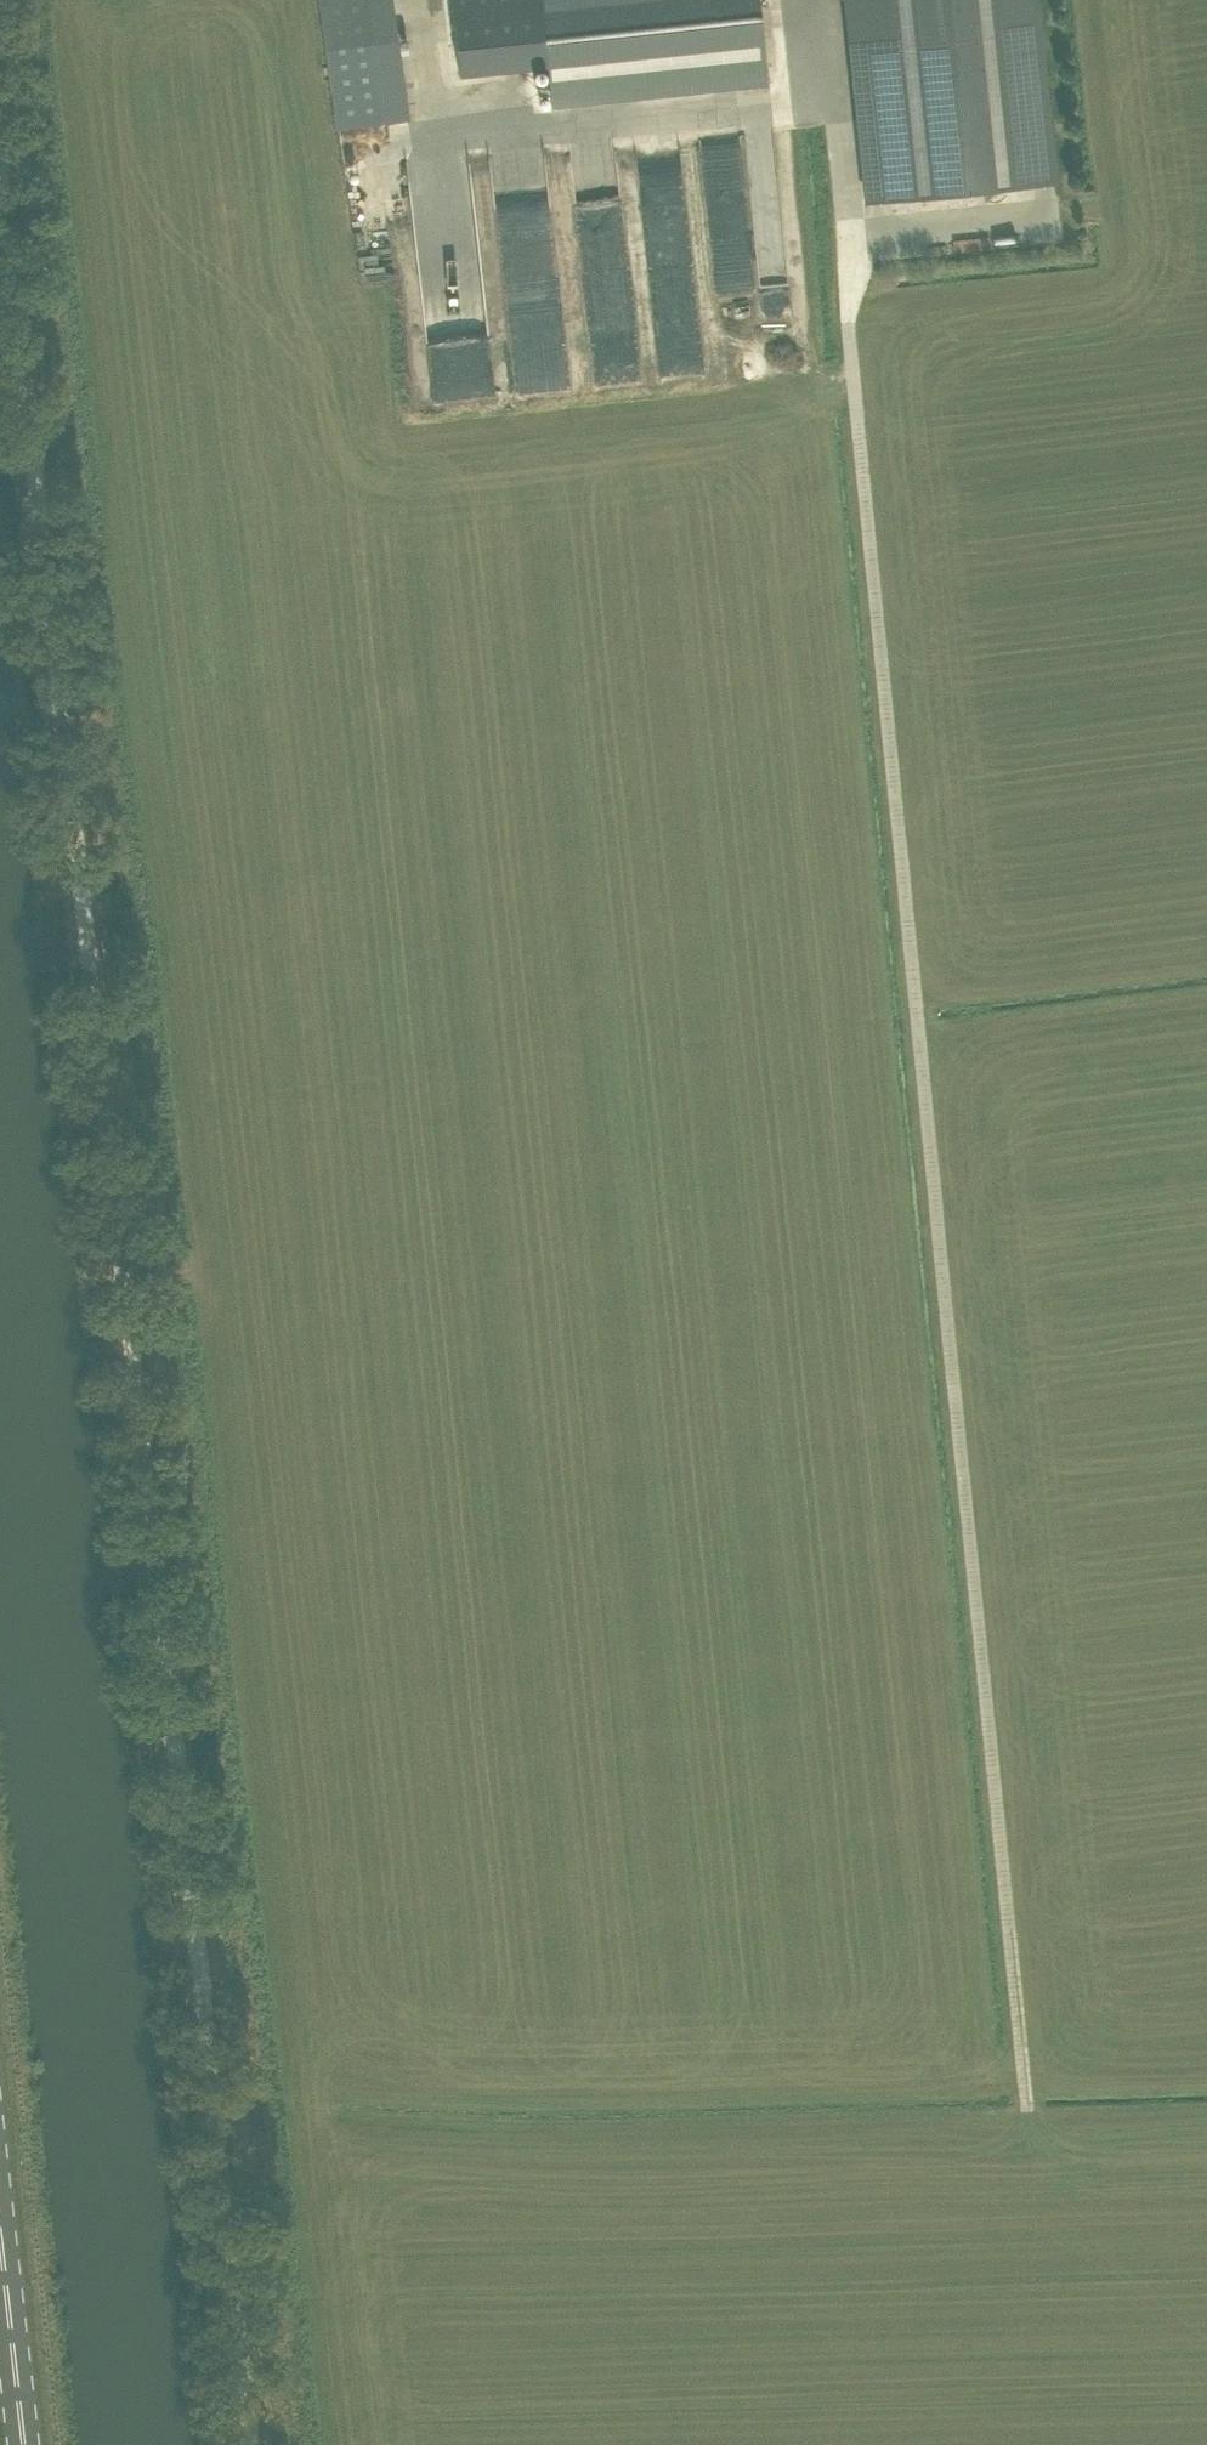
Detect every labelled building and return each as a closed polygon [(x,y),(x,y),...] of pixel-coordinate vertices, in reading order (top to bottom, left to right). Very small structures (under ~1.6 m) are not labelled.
[(408,120),(391,0),(320,0),(338,129),(408,120)] [(542,8),(551,106),(767,84),(758,0),(541,0),(542,8)] [(868,202),(1053,183),(1034,0),(847,0),(868,202)]
